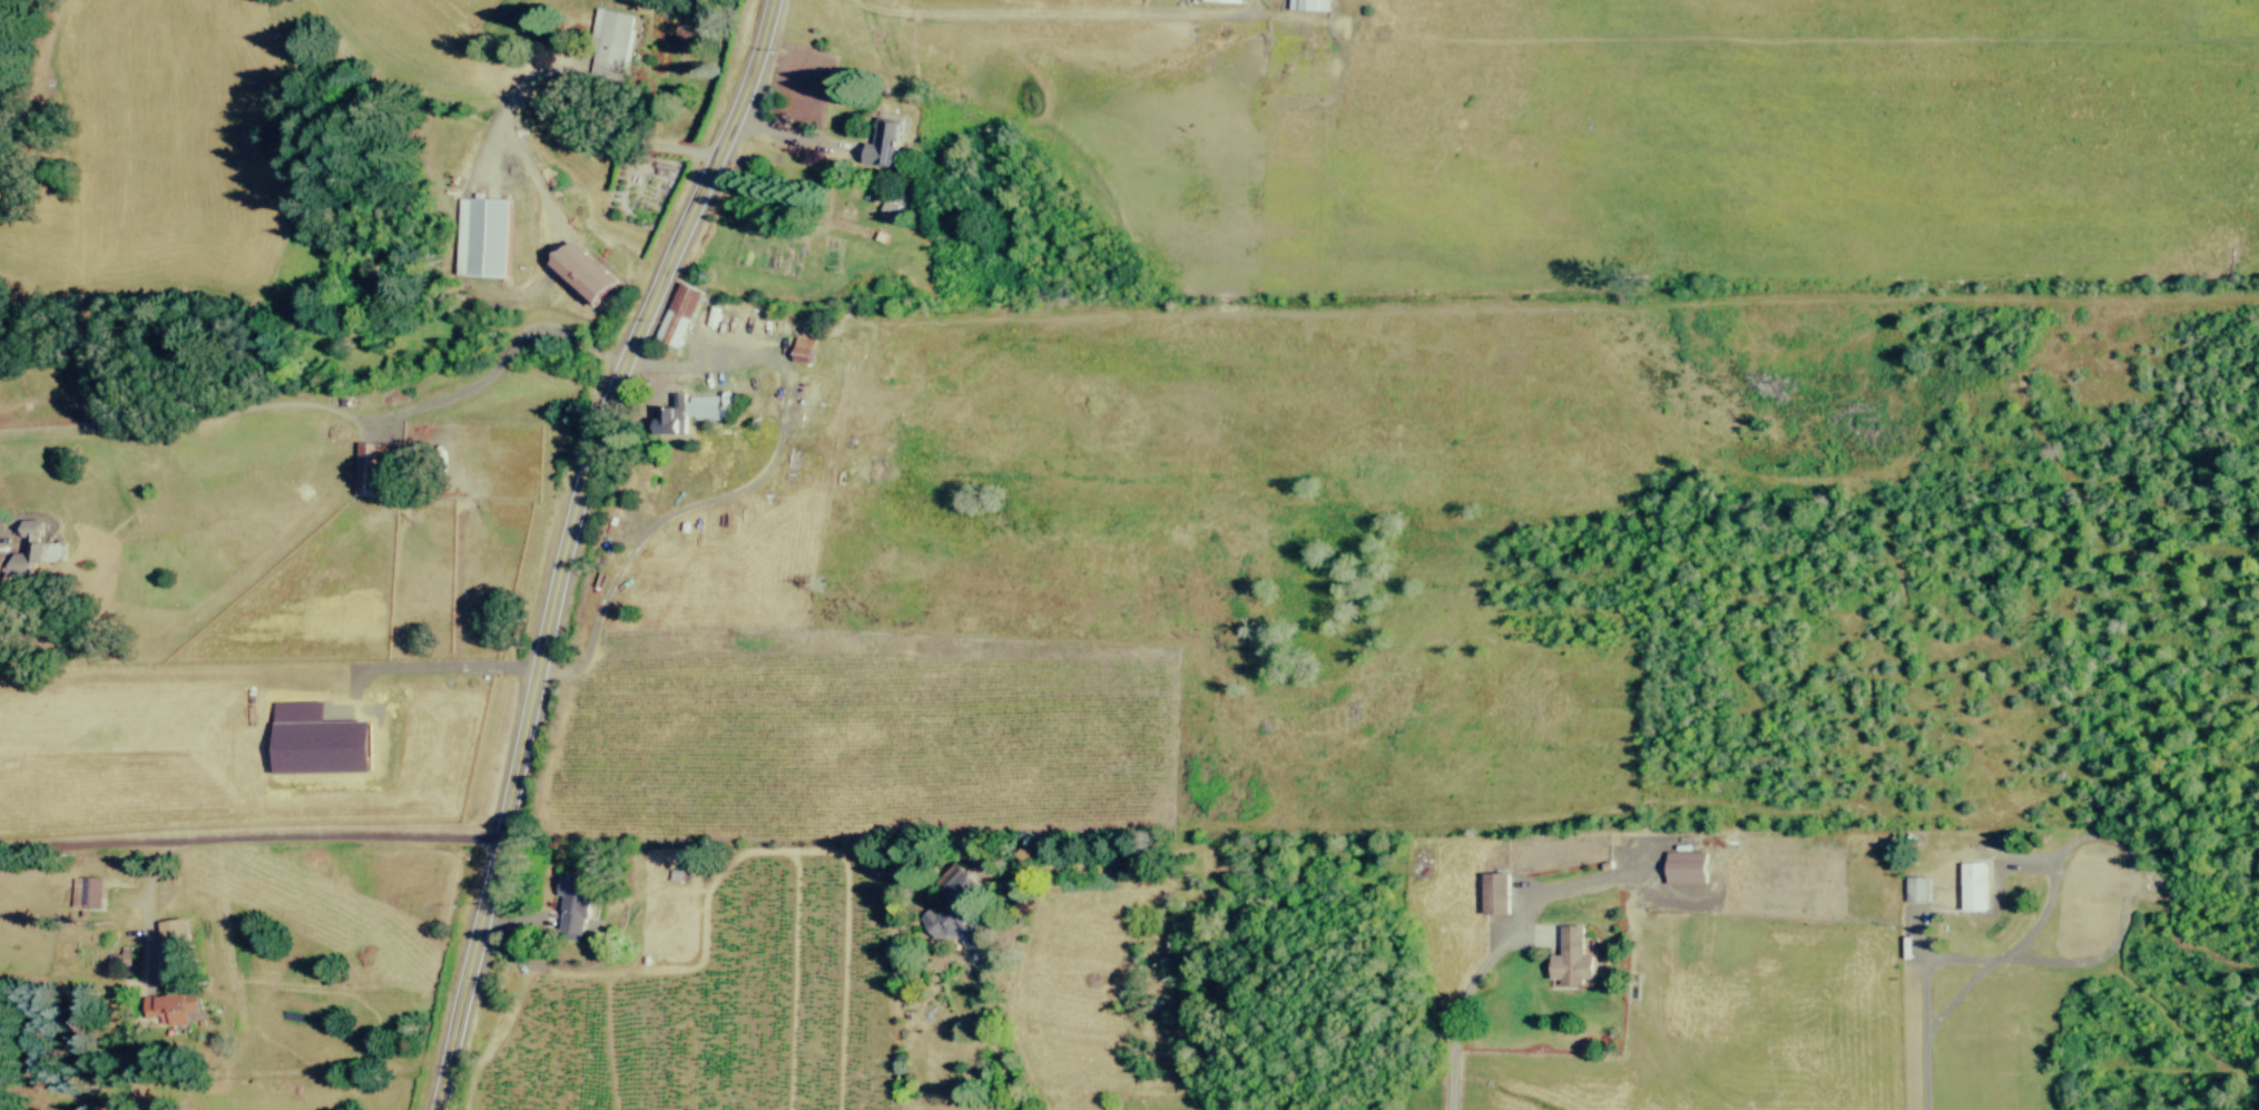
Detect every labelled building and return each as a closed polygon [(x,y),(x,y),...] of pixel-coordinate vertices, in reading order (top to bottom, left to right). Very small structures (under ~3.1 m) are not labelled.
[(1288,7),(1328,9),(1329,0),(1289,0),(1288,7)] [(596,6),(635,13),(622,79),(586,71),(596,6)] [(862,163),(864,143),(872,144),(877,116),(906,120),(898,169),(862,163)] [(510,275),(511,198),(459,197),(458,274),(510,275)] [(617,283),(568,240),(546,267),(592,305),(617,283)] [(676,351),(705,292),(678,279),(652,338),(676,351)] [(796,335),(790,362),(813,364),(813,335),(796,335)] [(731,392),(725,418),(687,416),(685,432),(662,433),(662,391),(731,392)] [(381,442),(355,441),(352,494),(378,495),(381,442)] [(26,552),(0,552),(0,573),(51,573),(48,519),(23,521),(26,552)] [(369,772),(366,721),(267,726),(273,770),(369,772)] [(969,947),(959,935),(943,932),(935,936),(920,919),(940,900),(924,882),(956,853),(985,884),(962,905),(986,932),(969,947)] [(1668,853),(1668,883),(1705,884),(1706,854),(1668,853)] [(1960,910),(1960,863),(1983,863),(1983,910),(1960,910)] [(682,880),(684,870),(684,868),(669,868),(668,878),(682,880)] [(581,939),(586,917),(587,919),(592,897),(593,895),(588,895),(592,878),(561,872),(557,894),(560,894),(554,932),(581,939)] [(1506,914),(1506,873),(1481,873),(1481,914),(1506,914)] [(99,907),(104,876),(71,876),(70,907),(99,907)] [(1906,876),(1905,900),(1928,901),(1929,877),(1906,876)] [(158,922),(167,972),(191,970),(184,917),(158,922)] [(1561,923),(1562,956),(1553,956),(1553,978),(1561,976),(1561,984),(1583,983),(1583,980),(1595,979),(1595,954),(1587,954),(1585,922),(1561,923)] [(193,1026),(187,1010),(198,1009),(195,994),(144,994),(141,1028),(193,1026)]
